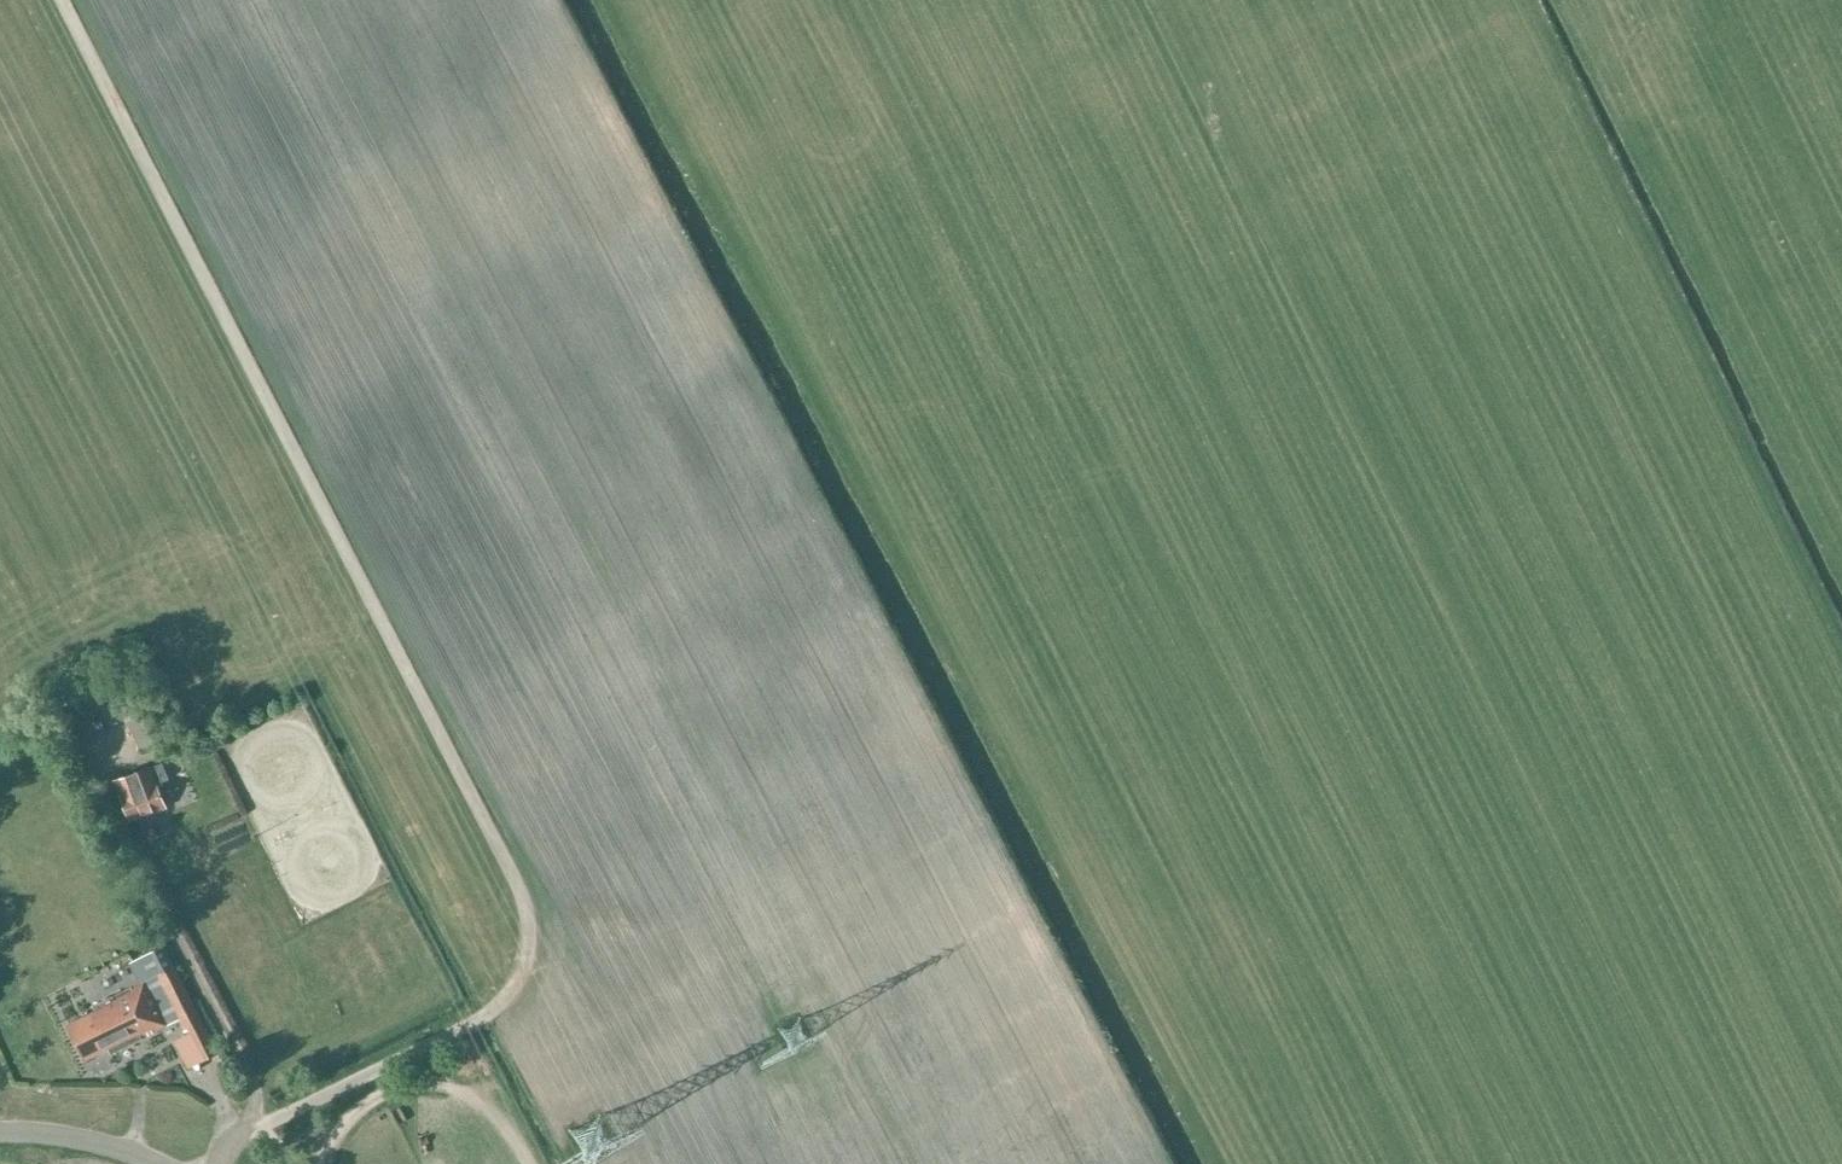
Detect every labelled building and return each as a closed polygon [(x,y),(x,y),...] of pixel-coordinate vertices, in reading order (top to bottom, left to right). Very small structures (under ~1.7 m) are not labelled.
[(133,673),(109,687),(144,753),(168,739),(133,673)] [(91,742),(68,705),(48,717),(70,754),(91,742)] [(164,766),(117,784),(130,820),(165,807),(158,786),(170,781),(164,766)] [(94,1007),(97,1012),(70,1026),(87,1061),(118,1045),(122,1053),(169,1029),(168,1026),(179,1020),(202,1064),(222,1053),(167,946),(136,962),(146,982),(114,999),(113,997),(94,1007)]
